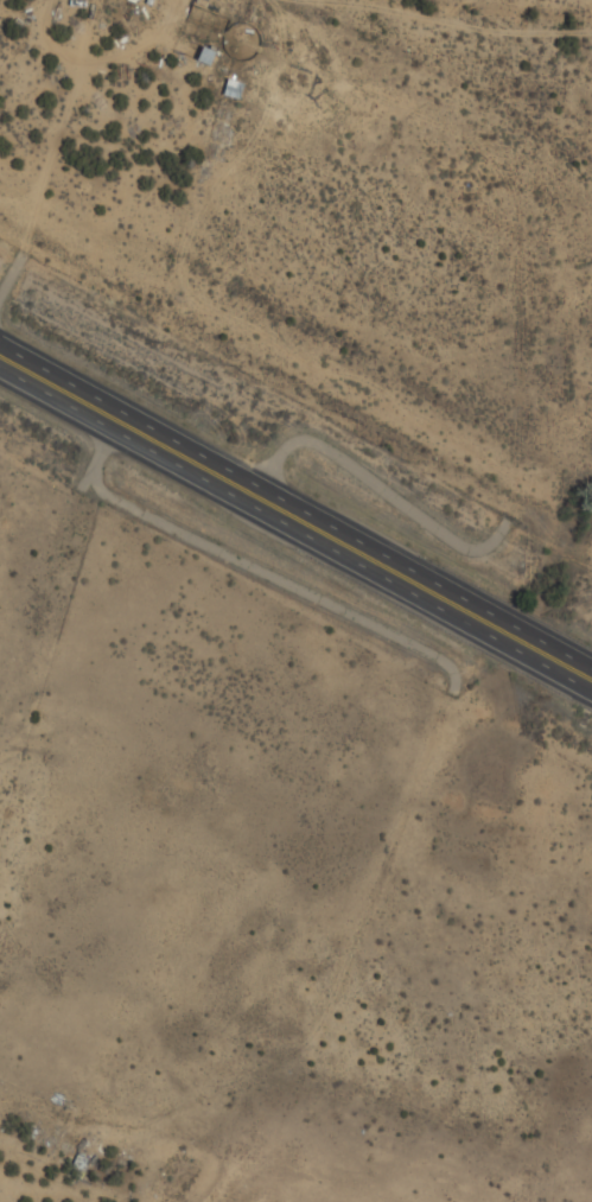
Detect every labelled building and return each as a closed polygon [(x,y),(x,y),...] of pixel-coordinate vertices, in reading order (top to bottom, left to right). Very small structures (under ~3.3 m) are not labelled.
[(242,101),(247,85),(230,80),(225,96),(242,101)] [(88,1160),(76,1156),(71,1173),(84,1176),(88,1160)]
